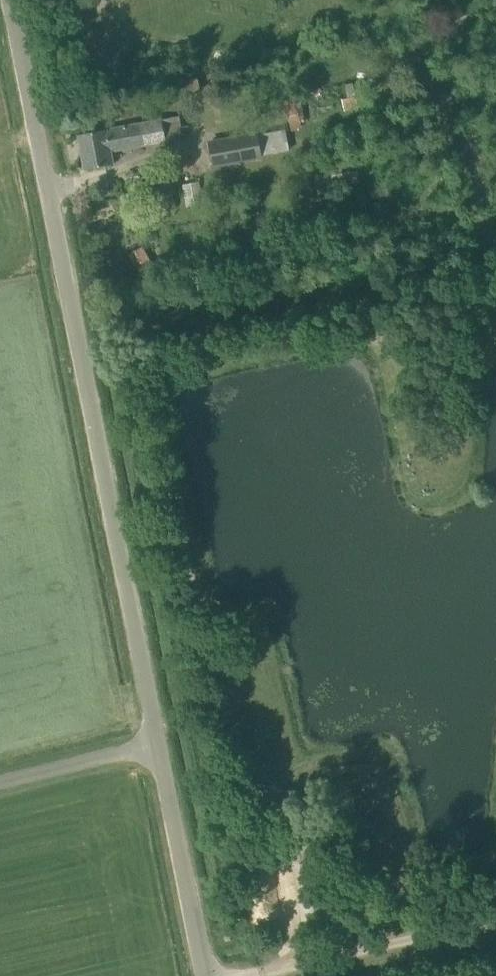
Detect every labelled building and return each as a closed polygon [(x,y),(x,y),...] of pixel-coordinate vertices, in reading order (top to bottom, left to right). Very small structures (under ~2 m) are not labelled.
[(85,169),(115,163),(112,150),(166,140),(162,118),(79,134),(85,169)] [(287,128),(260,131),(262,152),(289,150),(287,128)] [(212,166),(261,156),(256,130),(207,139),(212,166)] [(161,211),(177,207),(170,175),(154,178),(161,211)] [(147,253),(133,261),(139,271),(153,264),(147,253)]
